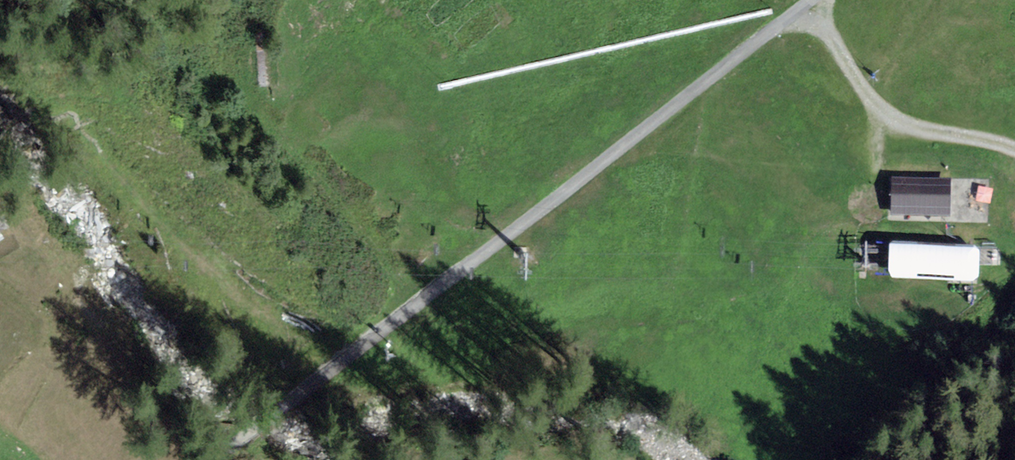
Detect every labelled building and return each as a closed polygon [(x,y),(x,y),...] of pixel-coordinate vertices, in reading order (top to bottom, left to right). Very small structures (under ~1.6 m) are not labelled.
[(269,88),(266,33),(256,33),(260,88),(269,88)] [(950,178),(891,177),(890,213),(949,215),(950,178)] [(0,210),(0,232),(9,227),(0,210)] [(979,248),(889,243),(888,271),(893,278),(971,281),(978,276),(979,248)]
